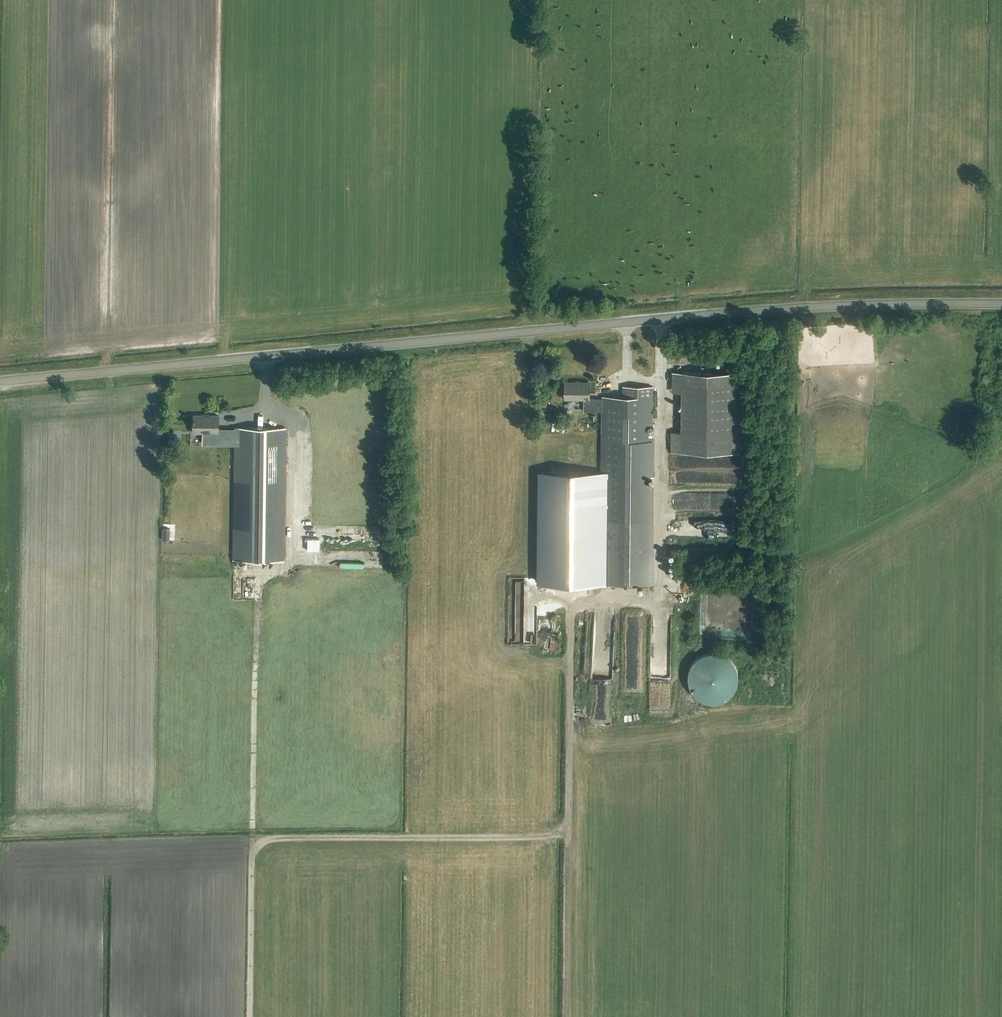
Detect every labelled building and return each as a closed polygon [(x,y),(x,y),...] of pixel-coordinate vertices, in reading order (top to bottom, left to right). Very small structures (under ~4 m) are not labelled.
[(742,373),(672,372),(671,393),(681,393),(680,432),(671,432),(670,452),(742,453),(742,373)] [(541,476),(539,582),(600,583),(626,583),(653,584),(654,521),(651,521),(653,386),(623,386),(623,397),(602,397),(602,399),(589,399),(589,382),(564,382),(564,399),(584,399),(584,411),(602,412),(601,472),(541,471),(541,476)] [(539,417),(550,417),(549,407),(539,407),(539,417)] [(194,415),(193,433),(202,433),(206,433),(205,442),(218,442),(218,445),(235,445),(233,560),(284,561),(286,428),(235,428),(235,429),(218,429),(219,416),(194,415)] [(190,534),(187,533),(184,533),(183,535),(182,538),(183,540),(185,542),(187,543),(190,541),(192,539),(191,536),(190,534)] [(735,689),(737,684),(738,679),(738,674),(736,669),(734,665),(731,661),(728,658),(723,655),(719,654),(714,653),(709,653),(704,654),(700,656),(696,659),(692,663),(690,667),(688,672),(687,677),(688,682),(689,686),(691,691),(694,695),(698,698),(702,701),(706,702),(711,703),(716,703),(721,702),(726,700),(730,697),(733,693),(735,689)]
